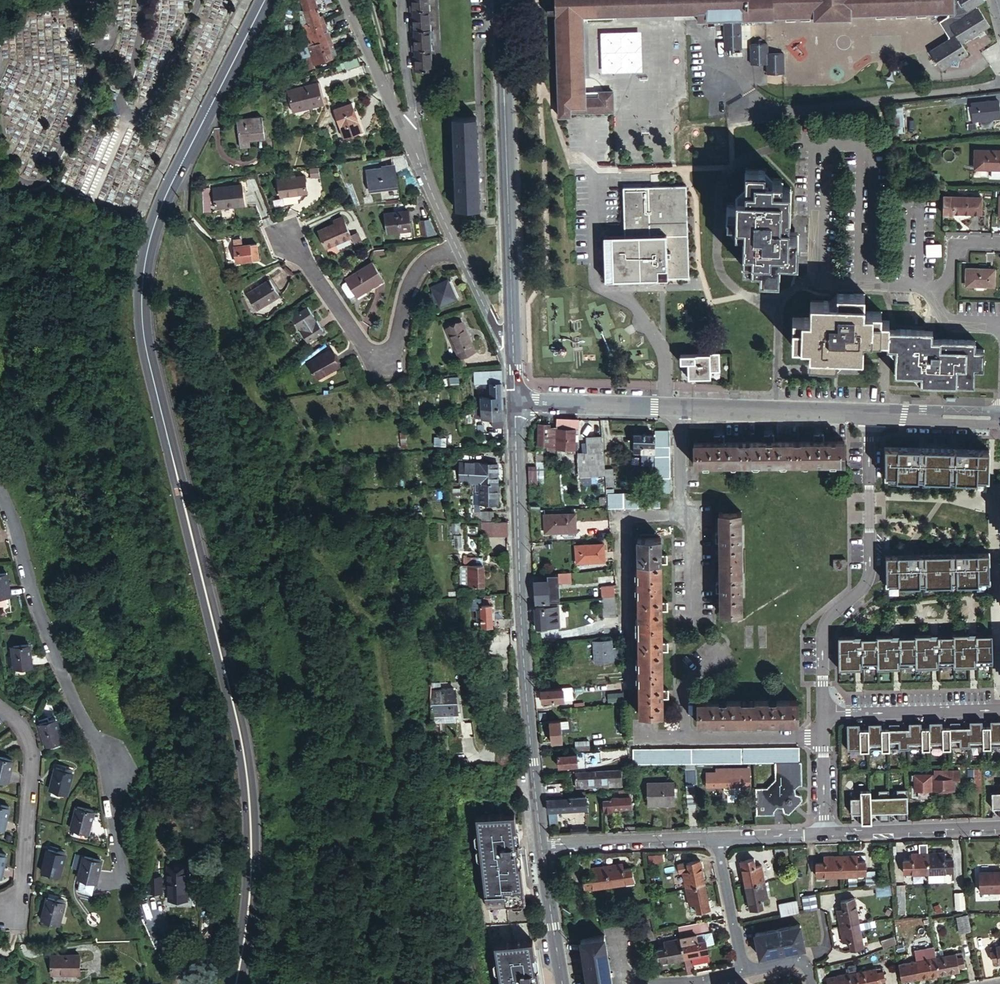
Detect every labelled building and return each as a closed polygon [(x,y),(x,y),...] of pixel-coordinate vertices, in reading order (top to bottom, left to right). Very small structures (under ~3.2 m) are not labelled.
[(303,16),(314,12),(318,10),(314,0),(302,0),(298,2),(303,16)] [(409,0),(410,10),(412,11),(428,10),(428,1),(427,0),(410,0),(409,0)] [(558,116),(570,116),(570,113),(612,111),(612,92),(599,92),(599,98),(586,98),(583,16),(631,15),(697,12),(698,20),(715,20),(715,24),(724,24),(725,48),(741,48),(740,24),(753,24),(753,18),(813,17),(813,19),(848,18),(850,18),(850,15),(891,14),(933,12),(948,12),(948,14),(939,20),(949,36),(929,49),(934,56),(932,57),(935,62),(937,61),(941,68),(949,63),(957,65),(958,57),(966,52),(959,42),(976,31),(978,33),(983,30),(981,28),(988,23),(982,13),(983,12),(984,10),(984,9),(982,5),(979,4),(978,4),(977,5),(976,5),(975,5),(974,3),(978,0),(554,0),(558,116)] [(412,31),(429,30),(428,10),(412,11),(412,16),(412,19),(410,20),(410,31),(412,31)] [(314,12),(303,16),(309,31),(325,26),(322,19),(319,20),(317,21),(316,16),(314,12)] [(309,31),(303,16),(301,17),(302,29),(300,31),(302,36),(310,33),(309,31)] [(307,48),(330,39),(325,26),(309,31),(310,33),(302,36),(307,48)] [(413,50),(430,49),(429,41),(429,37),(429,30),(412,31),(413,38),(413,41),(411,42),(411,50),(413,50)] [(303,55),(307,65),(314,62),(313,58),(334,49),(330,39),(307,48),(309,53),(303,55)] [(750,43),(751,63),(766,62),(766,72),(783,71),(782,52),(766,52),(766,42),(750,43)] [(300,57),(303,55),(309,53),(307,48),(298,52),(300,57)] [(314,62),(307,65),(306,69),(308,74),(313,72),(312,68),(330,62),(337,58),(334,49),(313,58),(314,62)] [(347,61),(356,58),(360,56),(356,49),(344,54),(347,61)] [(412,70),(430,69),(430,49),(413,50),(414,56),(414,59),(412,59),(412,70)] [(345,63),(347,67),(348,68),(358,64),(356,58),(347,61),(345,63)] [(295,115),(322,105),(316,85),(289,95),(295,115)] [(322,105),(325,104),(318,85),(316,85),(322,105)] [(969,118),(972,118),(972,119),(998,116),(997,99),(970,102),(970,105),(967,105),(969,118)] [(333,110),(344,134),(361,126),(350,102),(333,110)] [(890,105),(893,132),(904,131),(902,114),(903,113),(902,104),(890,105)] [(235,119),(238,142),(248,141),(248,138),(264,137),(262,115),(235,119)] [(479,207),(475,115),(454,116),(458,208),(479,207)] [(975,168),(991,168),(999,168),(999,150),(975,149),(975,168)] [(322,152),(324,162),(331,160),(329,151),(322,152)] [(796,257),(797,230),(789,229),(789,214),(791,214),(791,212),(789,212),(790,186),(781,186),(781,177),(772,177),(765,169),(765,168),(747,167),(747,166),(745,166),(745,167),(744,193),(736,193),(735,202),(727,201),(726,212),(727,212),(727,219),(726,219),(726,221),(727,221),(734,228),(734,230),(743,230),(742,264),(750,265),(759,265),(759,273),(779,274),(779,266),(789,266),(789,257),(796,257)] [(308,170),(309,177),(317,176),(316,168),(308,170)] [(365,171),(367,192),(397,188),(395,177),(391,178),(390,168),(365,171)] [(991,168),(991,176),(999,176),(999,168),(991,168)] [(276,180),(279,197),(305,193),(302,176),(276,180)] [(214,190),(217,208),(245,203),(242,185),(214,190)] [(606,280),(688,276),(685,185),(651,186),(641,186),(623,187),(625,236),(604,237),(606,280)] [(979,211),(980,193),(952,193),(952,194),(942,194),(942,212),(952,212),(952,211),(979,211)] [(391,213),(393,231),(417,228),(416,210),(391,213)] [(351,235),(341,215),(333,219),(334,222),(318,230),(326,247),(351,235)] [(422,235),(434,234),(432,218),(420,220),(422,235)] [(233,241),(235,263),(250,261),(250,256),(256,255),(255,247),(249,248),(249,244),(244,244),(243,240),(233,241)] [(372,263),(345,281),(357,298),(370,290),(371,291),(385,281),(372,263)] [(966,268),(966,284),(992,285),(992,269),(966,268)] [(441,304),(456,297),(449,278),(433,284),(434,288),(432,290),(436,300),(439,299),(441,304)] [(246,294),(255,310),(279,294),(270,279),(246,294)] [(834,354),(841,354),(842,354),(859,355),(860,337),(886,338),(886,327),(886,320),(878,320),(878,311),(861,311),(862,294),(835,293),(834,301),(809,301),(808,318),(791,317),(790,344),(799,344),(808,344),(807,352),(807,361),(834,362),(834,354)] [(310,310),(294,322),(310,346),(326,336),(310,310)] [(456,324),(443,334),(463,359),(477,349),(456,324)] [(929,329),(886,327),(886,338),(885,345),(894,346),(894,354),(893,372),(911,372),(919,372),(919,381),(929,381),(929,375),(936,376),(936,381),(971,383),(971,365),(980,365),(981,348),(972,347),(972,339),(929,337),(929,329)] [(808,344),(799,344),(807,352),(808,344)] [(894,346),(885,345),(894,354),(894,346)] [(320,353),(299,367),(309,382),(330,368),(320,353)] [(717,353),(703,354),(704,377),(706,376),(705,371),(708,371),(718,371),(717,353)] [(703,354),(679,355),(679,362),(686,362),(686,377),(704,377),(703,354)] [(834,362),(842,354),(841,354),(834,354),(834,362)] [(473,397),(474,408),(502,406),(500,370),(473,372),(473,384),(483,383),(484,397),(480,397),(473,397)] [(919,372),(911,372),(919,381),(919,372)] [(449,377),(450,384),(458,382),(458,376),(449,377)] [(479,389),(480,397),(484,397),(483,383),(473,384),(475,390),(479,389)] [(502,406),(474,408),(475,421),(492,419),(492,427),(503,427),(502,406)] [(579,421),(557,420),(557,429),(557,448),(558,460),(561,460),(560,448),(566,448),(576,448),(576,438),(579,438),(579,421)] [(557,448),(557,429),(550,429),(550,426),(540,426),(539,446),(548,445),(548,448),(557,448)] [(669,432),(656,432),(656,447),(669,447),(669,432)] [(656,455),(656,447),(655,447),(655,436),(636,436),(636,455),(656,455)] [(606,475),(603,438),(588,439),(589,454),(579,455),(579,464),(580,478),(606,475)] [(844,441),(824,441),(816,442),(774,442),(766,442),(724,443),(716,443),(695,443),(695,464),(844,462),(844,441)] [(886,446),(886,478),(989,481),(990,450),(886,446)] [(669,447),(656,447),(656,455),(656,456),(669,456),(669,447)] [(659,493),(670,493),(669,456),(656,456),(657,494),(659,493)] [(458,474),(458,485),(477,485),(481,484),(498,484),(497,465),(465,466),(465,473),(458,474)] [(536,480),(536,474),(543,474),(543,466),(536,466),(530,466),(530,483),(536,483),(536,480)] [(614,469),(606,469),(606,475),(607,486),(615,486),(614,469)] [(481,484),(477,485),(477,491),(474,491),(474,506),(483,506),(481,484)] [(498,505),(498,484),(481,484),(483,506),(498,505)] [(659,508),(659,493),(657,494),(608,495),(609,508),(609,509),(659,508)] [(474,506),(475,523),(483,522),(495,522),(495,514),(483,514),(483,506),(474,506)] [(720,514),(720,535),(716,535),(716,544),(720,544),(720,584),(716,584),(716,593),(720,594),(721,614),(742,613),(741,514),(720,514)] [(575,515),(544,515),(545,533),(576,533),(575,515)] [(508,536),(507,521),(495,522),(483,522),(484,536),(488,536),(508,536)] [(469,548),(477,549),(479,532),(470,531),(469,548)] [(662,564),(662,557),(662,540),(640,540),(641,713),(663,713),(663,697),(663,690),(663,651),(663,643),(662,611),(662,604),(662,564)] [(604,545),(576,545),(576,561),(604,561),(604,545)] [(887,555),(887,587),(990,584),(989,552),(887,555)] [(470,557),(464,557),(464,565),(467,565),(467,575),(465,575),(465,586),(484,585),(483,565),(482,565),(482,557),(476,557),(473,558),(473,554),(470,555),(470,557)] [(846,558),(836,559),(836,569),(846,569),(846,558)] [(570,573),(557,574),(558,585),(571,583),(570,573)] [(0,575),(0,600),(1,612),(9,611),(7,596),(4,574),(0,575)] [(547,581),(534,582),(536,602),(549,601),(547,581)] [(601,599),(615,598),(614,587),(600,588),(601,599)] [(481,625),(492,624),(491,605),(488,604),(487,598),(470,600),(470,607),(476,607),(476,611),(480,612),(481,625)] [(535,627),(546,626),(546,629),(557,628),(555,606),(534,608),(535,627)] [(760,633),(750,634),(750,643),(760,643),(760,633)] [(840,668),(994,664),(993,633),(839,637),(840,668)] [(614,652),(614,650),(613,642),(595,643),(597,663),(604,662),(608,662),(619,661),(619,652),(614,652)] [(7,649),(10,674),(28,672),(25,647),(7,649)] [(430,687),(434,717),(454,715),(453,709),(457,709),(454,682),(440,684),(439,678),(431,678),(430,687)] [(624,699),(622,684),(616,684),(617,686),(615,686),(616,700),(624,699)] [(546,690),(542,691),(543,697),(544,702),(562,701),(561,689),(546,690)] [(698,723),(718,723),(718,727),(729,726),(729,723),(769,722),(768,726),(779,726),(779,722),(797,722),(797,701),(698,702),(698,723)] [(46,712),(48,736),(65,733),(63,709),(46,712)] [(560,721),(549,721),(550,742),(561,742),(560,721)] [(849,749),(999,745),(999,721),(991,721),(991,727),(983,727),(983,721),(970,721),(971,728),(943,728),(943,722),(930,723),(930,729),(923,729),(922,723),(910,723),(910,729),(882,730),(882,724),(870,724),(870,730),(861,731),(861,724),(848,725),(849,749)] [(439,732),(440,745),(448,744),(446,731),(439,732)] [(589,741),(575,742),(576,750),(590,749),(589,741)] [(800,748),(635,750),(635,764),(685,763),(695,763),(775,762),(800,762),(800,748)] [(592,753),(585,754),(585,755),(586,770),(594,769),(593,760),(592,753)] [(577,754),(576,754),(554,756),(555,767),(579,765),(578,756),(577,754)] [(469,756),(455,758),(456,766),(470,765),(469,756)] [(6,783),(12,761),(0,758),(0,781),(6,783)] [(62,763),(55,762),(52,761),(47,781),(63,785),(68,764),(62,763)] [(695,763),(685,763),(686,771),(696,771),(695,770),(695,763)] [(983,768),(975,768),(975,774),(975,791),(983,791),(983,768)] [(803,785),(802,769),(775,769),(776,779),(767,787),(756,788),(757,815),(775,814),(775,811),(779,807),(783,807),(785,812),(789,813),(792,810),(792,805),(795,802),(800,803),(803,800),(801,795),(797,794),(797,789),(800,785),(803,785)] [(750,786),(750,770),(730,771),(716,771),(716,772),(707,772),(707,787),(725,786),(725,791),(727,793),(739,793),(741,791),(741,786),(750,786)] [(917,789),(955,788),(955,777),(960,777),(960,770),(937,770),(937,774),(917,774),(917,789)] [(686,771),(687,784),(696,784),(696,771),(686,771)] [(560,775),(561,788),(581,787),(581,790),(608,788),(607,773),(560,775)] [(674,784),(646,785),(647,806),(675,805),(674,784)] [(899,820),(909,820),(908,788),(898,789),(898,795),(890,795),(890,789),(880,789),(880,796),(872,796),(871,790),(861,790),(862,797),(851,797),(852,813),(859,813),(859,822),(873,821),(873,812),(881,812),(881,821),(891,820),(891,811),(899,811),(899,820)] [(630,808),(629,792),(619,793),(619,798),(613,798),(613,800),(607,800),(608,809),(613,809),(613,810),(630,808)] [(548,799),(549,822),(554,822),(553,812),(590,809),(589,797),(548,799)] [(792,810),(800,803),(795,802),(792,805),(792,810)] [(76,805),(70,826),(87,830),(93,809),(76,805)] [(477,820),(490,920),(503,917),(501,906),(519,903),(521,914),(529,913),(528,901),(526,901),(515,815),(477,820)] [(50,843),(44,867),(60,870),(66,847),(50,843)] [(946,850),(929,851),(930,871),(954,871),(953,856),(946,856),(946,850)] [(930,871),(929,851),(912,852),(912,857),(903,858),(903,872),(930,871)] [(860,854),(841,855),(842,875),(867,874),(867,884),(876,884),(875,870),(867,870),(866,859),(860,859),(860,854)] [(83,878),(82,881),(80,889),(95,893),(104,860),(87,855),(81,878),(83,878)] [(842,875),(841,855),(825,855),(826,861),(817,861),(818,875),(842,875)] [(743,860),(748,884),(767,880),(763,863),(758,864),(756,857),(743,860)] [(683,871),(687,887),(707,883),(701,858),(688,861),(690,870),(683,871)] [(607,865),(609,886),(633,882),(631,867),(625,868),(624,862),(607,865)] [(585,889),(609,886),(607,865),(591,867),(591,873),(583,875),(585,889)] [(167,867),(168,900),(187,900),(187,867),(167,867)] [(981,872),(982,891),(999,890),(999,871),(981,872)] [(149,878),(149,890),(161,890),(161,879),(149,878)] [(767,880),(748,884),(752,908),(766,905),(765,898),(770,896),(767,880)] [(707,883),(687,887),(690,904),(692,904),(697,903),(698,910),(699,911),(712,909),(707,883)] [(889,885),(878,887),(879,894),(890,892),(889,885)] [(804,895),(807,910),(819,908),(817,893),(804,895)] [(955,909),(965,909),(965,893),(955,893),(955,909)] [(49,896),(44,917),(61,921),(67,900),(49,896)] [(838,906),(841,926),(858,923),(855,903),(852,903),(851,898),(841,899),(842,905),(838,906)] [(781,912),(799,909),(797,899),(779,903),(781,912)] [(575,901),(567,902),(569,915),(577,914),(575,901)] [(501,906),(503,917),(521,914),(519,903),(501,906)] [(651,918),(648,905),(634,908),(636,921),(651,918)] [(490,920),(494,945),(495,945),(500,983),(540,983),(534,940),(533,940),(529,913),(521,914),(524,935),(510,937),(509,930),(505,930),(503,917),(490,920)] [(521,914),(503,917),(505,930),(509,930),(510,937),(524,935),(521,914)] [(968,914),(956,917),(958,932),(971,929),(968,914)] [(679,926),(682,939),(697,936),(705,935),(711,934),(709,921),(679,926)] [(858,923),(841,926),(844,946),(848,945),(849,951),(858,950),(857,943),(862,943),(859,929),(858,923)] [(801,926),(757,934),(761,956),(806,948),(802,925),(801,926)] [(582,941),(589,983),(613,983),(605,935),(581,938),(582,941)] [(682,939),(686,958),(693,956),(709,953),(707,941),(699,942),(697,936),(682,939)] [(885,947),(898,944),(896,937),(882,941),(885,947)] [(660,962),(686,958),(682,939),(665,942),(666,948),(658,950),(660,962)] [(906,942),(898,944),(901,957),(909,956),(906,942)] [(997,944),(998,949),(992,950),(993,960),(999,959),(999,944),(997,944)] [(49,953),(50,971),(77,971),(77,952),(49,953)] [(937,956),(940,974),(953,972),(952,968),(960,967),(967,966),(964,955),(958,956),(957,952),(944,954),(937,956)] [(686,958),(687,973),(695,973),(693,956),(686,958)] [(929,976),(940,974),(937,956),(918,960),(918,964),(916,965),(912,965),(914,976),(920,974),(928,973),(929,976)] [(825,967),(818,968),(820,981),(828,980),(825,967)] [(861,983),(874,983),(873,983),(881,982),(887,981),(885,971),(879,972),(878,967),(858,971),(861,983)] [(858,971),(852,972),(839,975),(840,979),(833,981),(834,983),(861,983),(858,971)]
